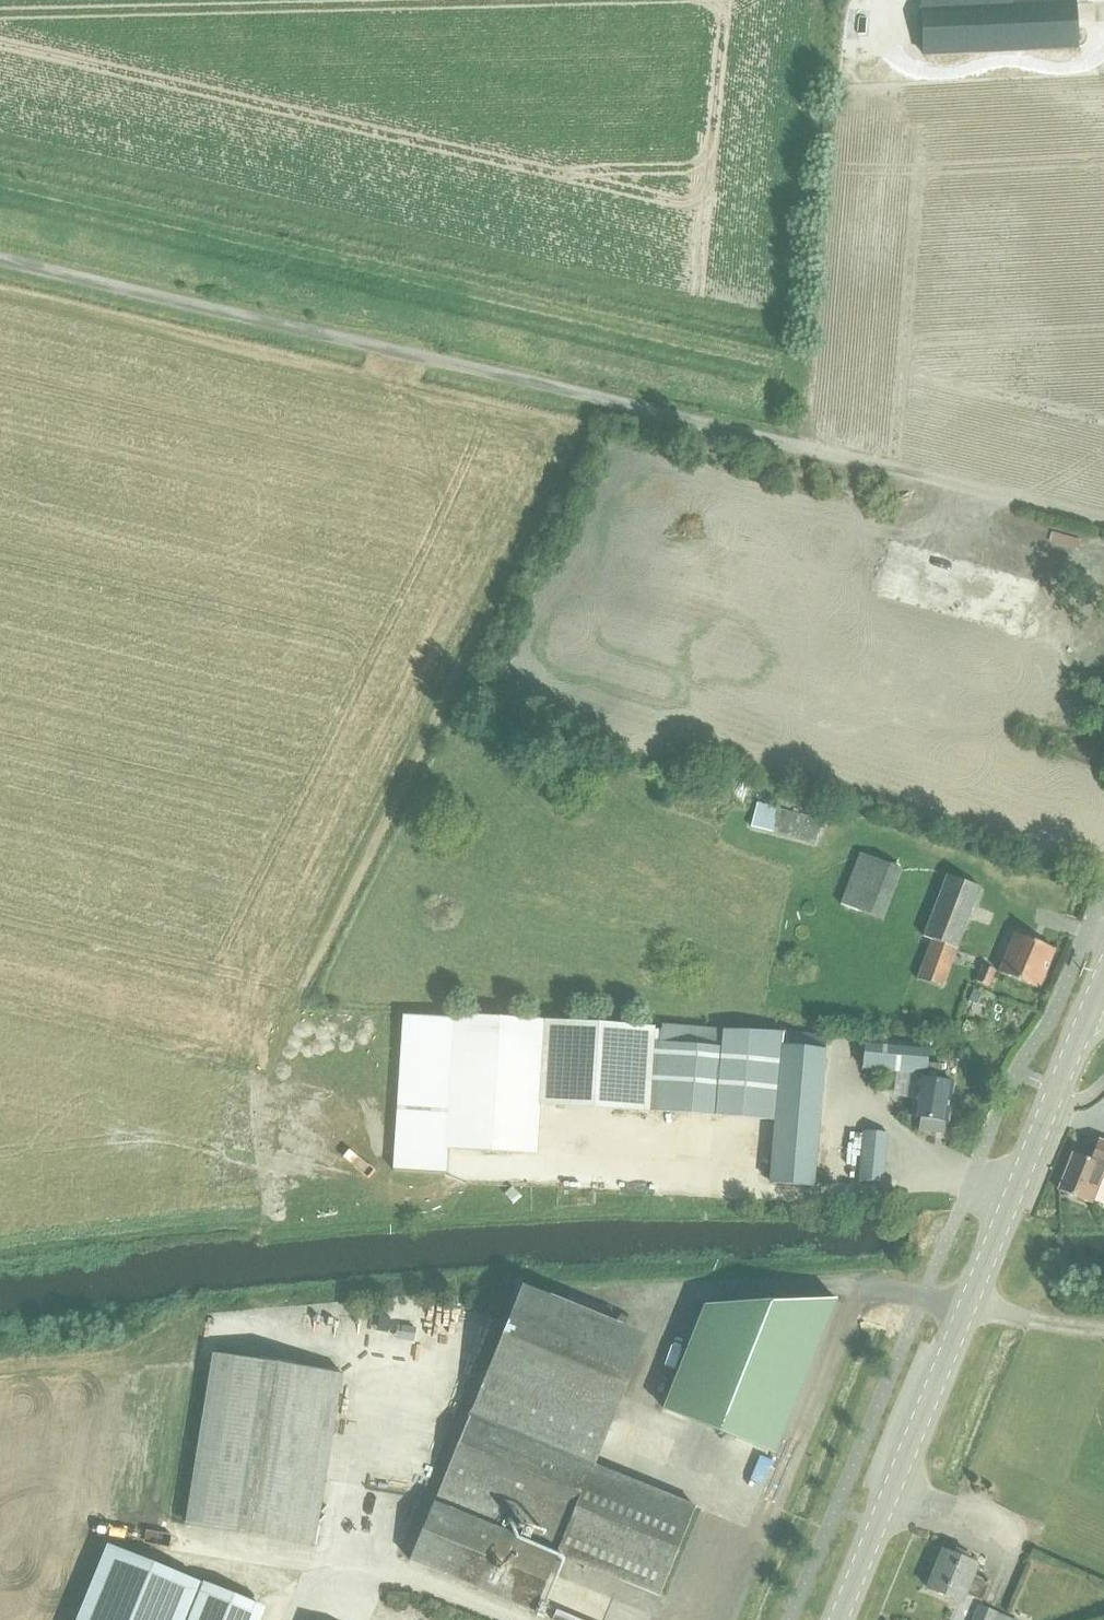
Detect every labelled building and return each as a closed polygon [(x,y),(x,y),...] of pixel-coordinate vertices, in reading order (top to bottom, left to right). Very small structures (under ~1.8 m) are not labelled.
[(924,54),(1077,48),(1075,2),(1092,1),(1092,0),(922,0),(924,54)] [(819,822),(756,802),(754,812),(750,825),(813,844),(819,822)] [(863,845),(843,898),(885,914),(905,861),(863,845)] [(934,911),(923,940),(932,944),(918,979),(942,988),(980,888),(948,876),(934,911)] [(1039,989),(1055,950),(1016,934),(999,974),(1039,989)] [(995,972),(982,966),(975,982),(989,987),(995,972)] [(972,989),(967,1000),(976,1004),(980,993),(972,989)] [(535,1147),(538,1102),(542,1020),(401,1013),(391,1168),(445,1172),(447,1141),(535,1147)] [(542,1020),(538,1102),(648,1108),(652,1026),(542,1020)] [(714,1114),(722,1029),(662,1023),(654,1109),(714,1114)] [(714,1114),(775,1120),(781,1048),(783,1035),(722,1029),(714,1114)] [(926,1076),(929,1046),(866,1040),(863,1070),(926,1076)] [(781,1048),(775,1120),(769,1182),(812,1186),(825,1052),(781,1048)] [(918,1130),(944,1134),(946,1121),(948,1121),(953,1084),(916,1079),(910,1115),(920,1117),(918,1130)] [(883,1181),(887,1135),(862,1132),(857,1183),(883,1181)] [(1090,1204),(1102,1173),(1103,1174),(1103,1142),(1097,1140),(1089,1160),(1070,1153),(1055,1190),(1090,1204)] [(573,1163),(603,1165),(604,1153),(574,1151),(573,1163)] [(703,1307),(665,1404),(770,1446),(826,1298),(703,1307)] [(471,1418),(594,1467),(631,1374),(508,1325),(471,1418)] [(312,1545),(342,1374),(216,1354),(187,1525),(312,1545)] [(795,1420),(816,1426),(827,1387),(805,1381),(795,1420)] [(471,1418),(436,1506),(560,1555),(663,1595),(697,1507),(594,1467),(471,1418)] [(794,1453),(807,1457),(814,1432),(802,1428),(794,1453)] [(557,1562),(560,1555),(436,1506),(413,1564),(537,1613),(553,1574),(562,1578),(567,1565),(557,1562)] [(265,1615),(109,1550),(80,1619),(263,1619),(265,1615)] [(972,1576),(976,1565),(966,1561),(968,1557),(954,1551),(952,1556),(938,1550),(929,1571),(933,1572),(926,1589),(960,1603),(963,1595),(981,1603),(989,1583),(972,1576)] [(1006,1619),(979,1609),(974,1619),(1006,1619)]
